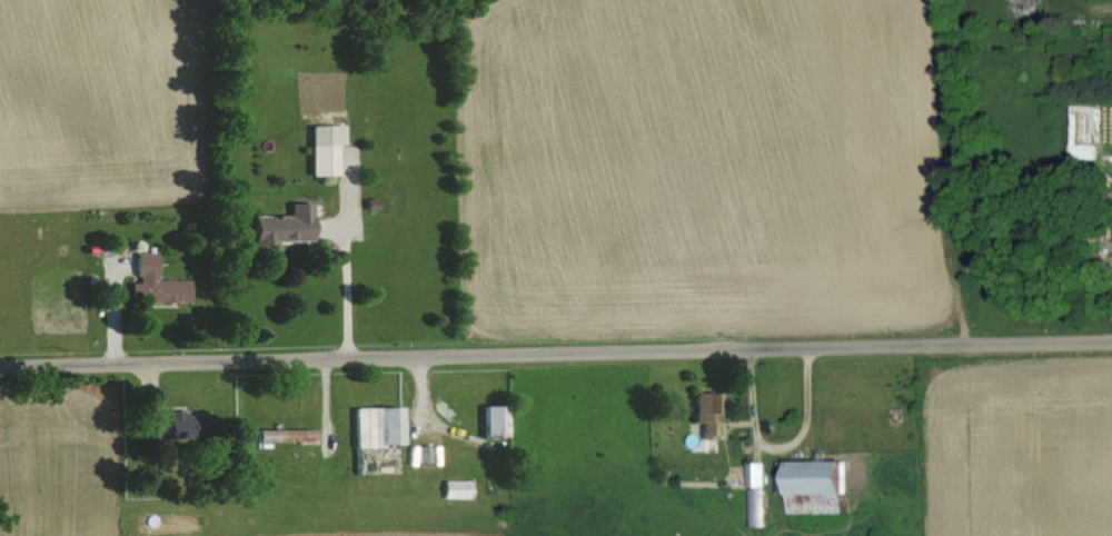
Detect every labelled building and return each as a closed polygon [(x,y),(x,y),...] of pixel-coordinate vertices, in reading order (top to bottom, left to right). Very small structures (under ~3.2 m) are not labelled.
[(1015,13),(1047,13),(1047,0),(1015,0),(1015,13)] [(1091,28),(1091,43),(1111,43),(1111,28),(1091,28)] [(312,175),(339,175),(339,143),(312,143),(312,175)] [(314,203),(291,204),(291,216),(254,217),(254,243),(314,242),(314,203)] [(192,302),(192,280),(159,280),(159,252),(138,252),(138,283),(132,283),(132,302),(192,302)] [(697,423),(705,423),(705,437),(722,437),(722,392),(697,392),(697,423)] [(485,437),(508,437),(508,405),(485,405),(485,437)] [(402,473),(402,407),(355,407),(355,473),(402,473)] [(168,412),(169,416),(142,418),(143,440),(213,435),(211,409),(168,412)] [(847,512),(847,461),(791,461),(791,513),(847,512)] [(766,462),(748,462),(748,525),(766,525),(766,462)] [(444,480),(444,496),(470,496),(470,480),(444,480)]
